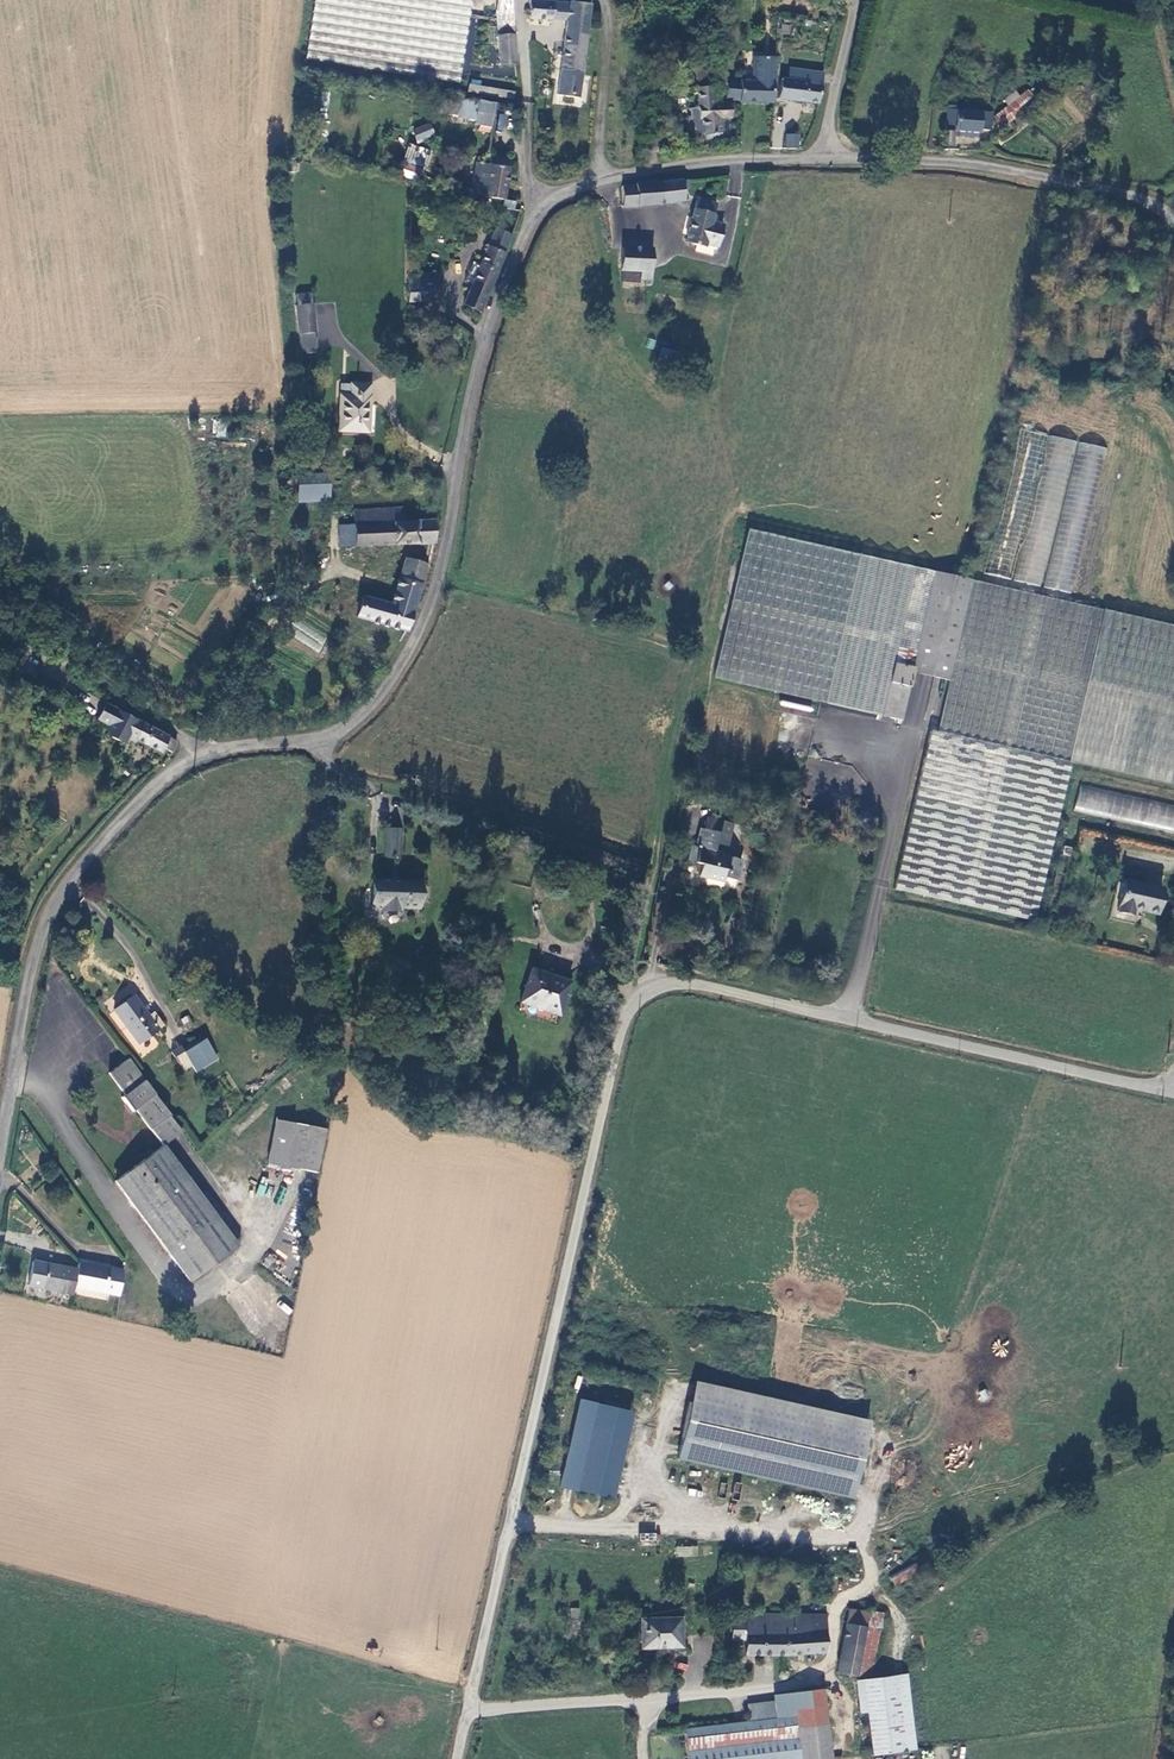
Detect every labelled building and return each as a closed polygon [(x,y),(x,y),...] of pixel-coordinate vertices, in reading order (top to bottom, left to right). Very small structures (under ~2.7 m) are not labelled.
[(471,0),(313,0),(304,62),(459,86),(471,0)] [(495,11),(512,10),(512,2),(503,0),(497,0),(495,11)] [(598,11),(599,2),(582,0),(554,0),(530,1),(530,18),(552,18),(552,16),(569,17),(560,90),(578,93),(590,10),(598,11)] [(496,36),(513,35),(512,10),(495,11),(496,36)] [(515,66),(513,35),(496,36),(498,67),(515,66)] [(740,102),(772,103),(774,61),(756,61),(755,83),(749,83),(728,83),(727,101),(740,101),(740,102)] [(707,83),(707,72),(699,73),(699,83),(707,83)] [(820,89),(824,90),(825,85),(781,80),(778,100),(819,104),(820,89)] [(445,94),(440,112),(480,123),(478,129),(490,132),(500,98),(513,101),(515,94),(470,81),(465,100),(445,94)] [(729,119),(729,105),(714,105),(714,86),(700,87),(700,106),(691,106),(691,115),(688,120),(688,127),(691,130),(691,133),(701,133),(701,136),(704,136),(712,136),(712,142),(720,142),(720,137),(722,137),(721,120),(729,119)] [(1013,118),(1040,97),(1034,89),(1029,92),(1028,91),(1006,108),(1013,118)] [(979,129),(989,130),(990,114),(949,109),(947,126),(954,127),(954,132),(957,133),(974,135),(978,135),(979,129)] [(506,130),(507,114),(498,114),(498,130),(506,130)] [(432,123),(413,127),(416,141),(435,137),(432,123)] [(787,136),(787,150),(798,149),(798,136),(787,136)] [(422,179),(425,148),(407,146),(404,178),(422,179)] [(482,163),(477,162),(470,196),(504,202),(504,200),(511,159),(490,155),(489,159),(483,158),(482,163)] [(691,187),(690,178),(671,180),(657,186),(656,183),(636,185),(636,186),(623,188),(623,207),(640,205),(665,203),(684,201),(683,187),(691,187)] [(685,242),(704,248),(705,242),(717,246),(723,224),(710,220),(716,203),(696,199),(685,242)] [(515,203),(504,200),(504,202),(503,207),(515,210),(515,203)] [(466,305),(481,312),(511,236),(497,230),(481,268),(474,285),(466,305)] [(652,250),(623,249),(622,271),(641,271),(641,280),(650,280),(652,250)] [(466,282),(474,285),(481,268),(473,264),(466,282)] [(439,284),(439,276),(408,275),(408,284),(439,284)] [(439,284),(408,284),(407,301),(439,302),(439,291),(443,291),(443,284),(439,284)] [(311,305),(296,306),(297,316),(312,315),(311,305)] [(313,335),(312,315),(297,316),(298,336),(313,335)] [(300,342),(300,352),(315,351),(314,341),(300,342)] [(368,433),(369,405),(370,387),(353,386),(353,397),(341,396),(340,432),(368,433)] [(1019,429),(984,584),(1075,604),(1110,450),(1019,429)] [(329,483),(329,474),(299,473),(298,502),(331,503),(332,483),(329,483)] [(340,545),(434,542),(436,520),(403,521),(403,509),(353,511),(354,524),(339,526),(340,545)] [(829,705),(862,556),(748,531),(715,680),(829,705)] [(291,567),(291,549),(282,549),(282,567),(291,567)] [(939,573),(862,556),(829,705),(884,718),(896,666),(915,670),(939,573)] [(366,598),(361,616),(406,630),(426,566),(406,560),(399,583),(392,605),(366,598)] [(914,675),(949,684),(974,581),(939,573),(915,670),(896,666),(884,718),(902,722),(914,675)] [(361,596),(366,598),(392,605),(399,583),(367,574),(361,596)] [(974,581),(949,684),(937,734),(1071,765),(1173,789),(1173,628),(1075,604),(984,584),(974,581)] [(254,619),(264,601),(255,595),(244,613),(254,619)] [(298,622),(290,637),(319,651),(327,636),(298,622)] [(121,746),(125,740),(133,744),(135,741),(161,754),(163,750),(170,754),(175,742),(104,706),(96,721),(109,728),(104,737),(121,746)] [(937,734),(933,733),(932,736),(895,892),(1034,926),(1071,765),(937,734)] [(1080,784),(1074,809),(1173,832),(1173,806),(1080,784)] [(727,848),(733,825),(706,818),(703,829),(718,833),(715,844),(727,848)] [(700,865),(696,876),(722,883),(723,879),(735,883),(740,862),(728,859),(728,856),(712,852),(715,844),(718,833),(703,829),(700,829),(695,847),(690,846),(686,860),(693,862),(693,863),(700,865)] [(374,881),(374,908),(381,908),(381,912),(402,912),(402,908),(419,909),(419,881),(397,881),(397,858),(401,858),(402,830),(386,830),(385,859),(392,859),(391,881),(374,881)] [(1160,889),(1123,880),(1115,913),(1130,917),(1132,909),(1154,915),(1160,889)] [(569,979),(531,966),(516,1007),(555,1021),(569,979)] [(150,1017),(135,997),(117,1011),(140,1043),(165,1025),(156,1013),(150,1017)] [(201,1038),(182,1051),(196,1072),(215,1058),(201,1038)] [(172,1143),(182,1136),(129,1061),(110,1074),(126,1096),(121,1100),(131,1115),(136,1111),(164,1148),(119,1181),(192,1282),(238,1248),(234,1242),(202,1197),(183,1172),(166,1147),(172,1143)] [(286,1163),(297,1121),(279,1117),(269,1159),(286,1163)] [(286,1163),(306,1167),(318,1169),(327,1128),(297,1121),(286,1163)] [(190,1167),(172,1143),(166,1147),(183,1172),(190,1167)] [(321,1170),(318,1169),(306,1167),(300,1194),(315,1197),(321,1170)] [(208,1193),(202,1197),(234,1242),(240,1237),(208,1193)] [(39,1286),(70,1294),(72,1287),(76,1270),(45,1262),(44,1266),(30,1263),(26,1280),(40,1283),(39,1286)] [(72,1287),(116,1298),(121,1273),(77,1263),(76,1270),(72,1287)] [(677,1462),(859,1496),(874,1416),(693,1382),(677,1462)] [(635,1410),(580,1398),(561,1487),(616,1499),(635,1410)] [(640,1532),(640,1543),(656,1544),(657,1533),(640,1532)] [(675,1546),(675,1556),(697,1557),(698,1547),(675,1546)] [(893,1584),(921,1575),(918,1565),(890,1574),(893,1584)] [(571,1618),(580,1618),(580,1608),(570,1608),(571,1618)] [(813,1630),(814,1616),(748,1616),(748,1619),(747,1640),(746,1654),(783,1655),(829,1652),(829,1631),(813,1630)] [(814,1616),(813,1630),(829,1631),(829,1616),(827,1616),(814,1616)] [(683,1644),(683,1617),(643,1618),(643,1646),(683,1644)] [(736,1618),(734,1639),(747,1640),(748,1619),(736,1618)] [(857,1677),(868,1631),(870,1625),(861,1623),(859,1629),(849,1627),(838,1672),(857,1677)] [(882,1635),(868,1631),(857,1677),(865,1680),(870,1680),(882,1635)] [(789,1669),(785,1668),(783,1669),(781,1671),(781,1674),(783,1677),(786,1677),(789,1675),(790,1672),(789,1669)] [(865,1680),(873,1754),(914,1749),(906,1675),(870,1680),(865,1680)] [(802,1758),(831,1758),(832,1758),(823,1688),(794,1692),(796,1714),(801,1747),(802,1758)] [(794,1692),(775,1694),(776,1700),(778,1717),(796,1714),(794,1692)] [(749,1704),(751,1720),(778,1717),(776,1700),(749,1704)] [(796,1714),(778,1717),(751,1720),(686,1729),(691,1758),(711,1758),(801,1747),(796,1714)]
